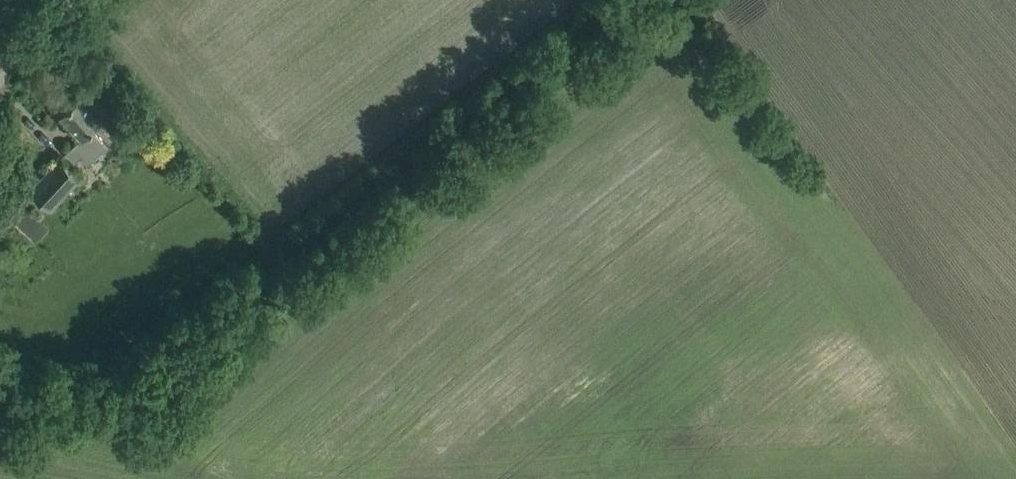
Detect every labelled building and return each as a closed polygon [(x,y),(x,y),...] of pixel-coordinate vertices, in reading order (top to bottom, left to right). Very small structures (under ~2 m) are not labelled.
[(107,146),(99,138),(91,129),(109,113),(94,96),(85,104),(79,97),(60,114),(82,137),(65,152),(74,162),(80,157),(87,164),(107,146)] [(58,161),(29,191),(50,211),(79,181),(58,161)] [(7,215),(35,243),(49,228),(21,201),(7,215)]
